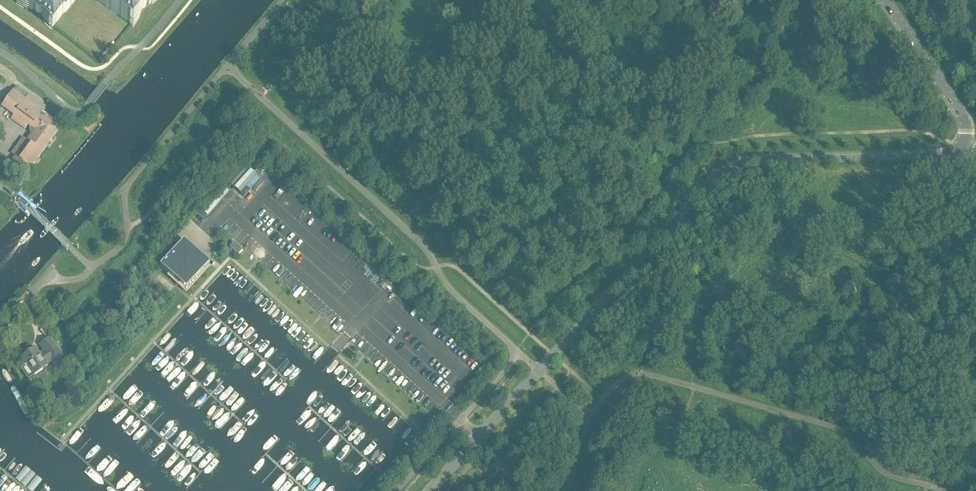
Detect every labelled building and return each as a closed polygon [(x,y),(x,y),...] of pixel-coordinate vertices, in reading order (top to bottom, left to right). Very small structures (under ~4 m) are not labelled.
[(18,2),(30,11),(31,12),(31,11),(32,11),(41,17),(53,26),(101,64),(131,25),(139,13),(146,4),(149,6),(153,0),(20,0),(18,2)] [(15,157),(10,164),(26,175),(61,126),(42,112),(45,108),(28,95),(28,96),(16,87),(1,107),(13,116),(10,120),(24,130),(27,126),(30,128),(29,129),(30,133),(31,135),(30,136),(27,141),(23,138),(11,155),(15,157)] [(198,254),(183,240),(159,266),(186,290),(209,264),(198,254)] [(229,248),(238,256),(242,251),(233,243),(229,248)] [(6,330),(10,324),(3,321),(0,327),(6,330)] [(59,368),(67,363),(49,338),(42,344),(46,350),(39,355),(34,349),(32,350),(30,346),(21,352),(24,356),(22,358),(34,376),(47,367),(46,365),(53,360),(59,368)]
